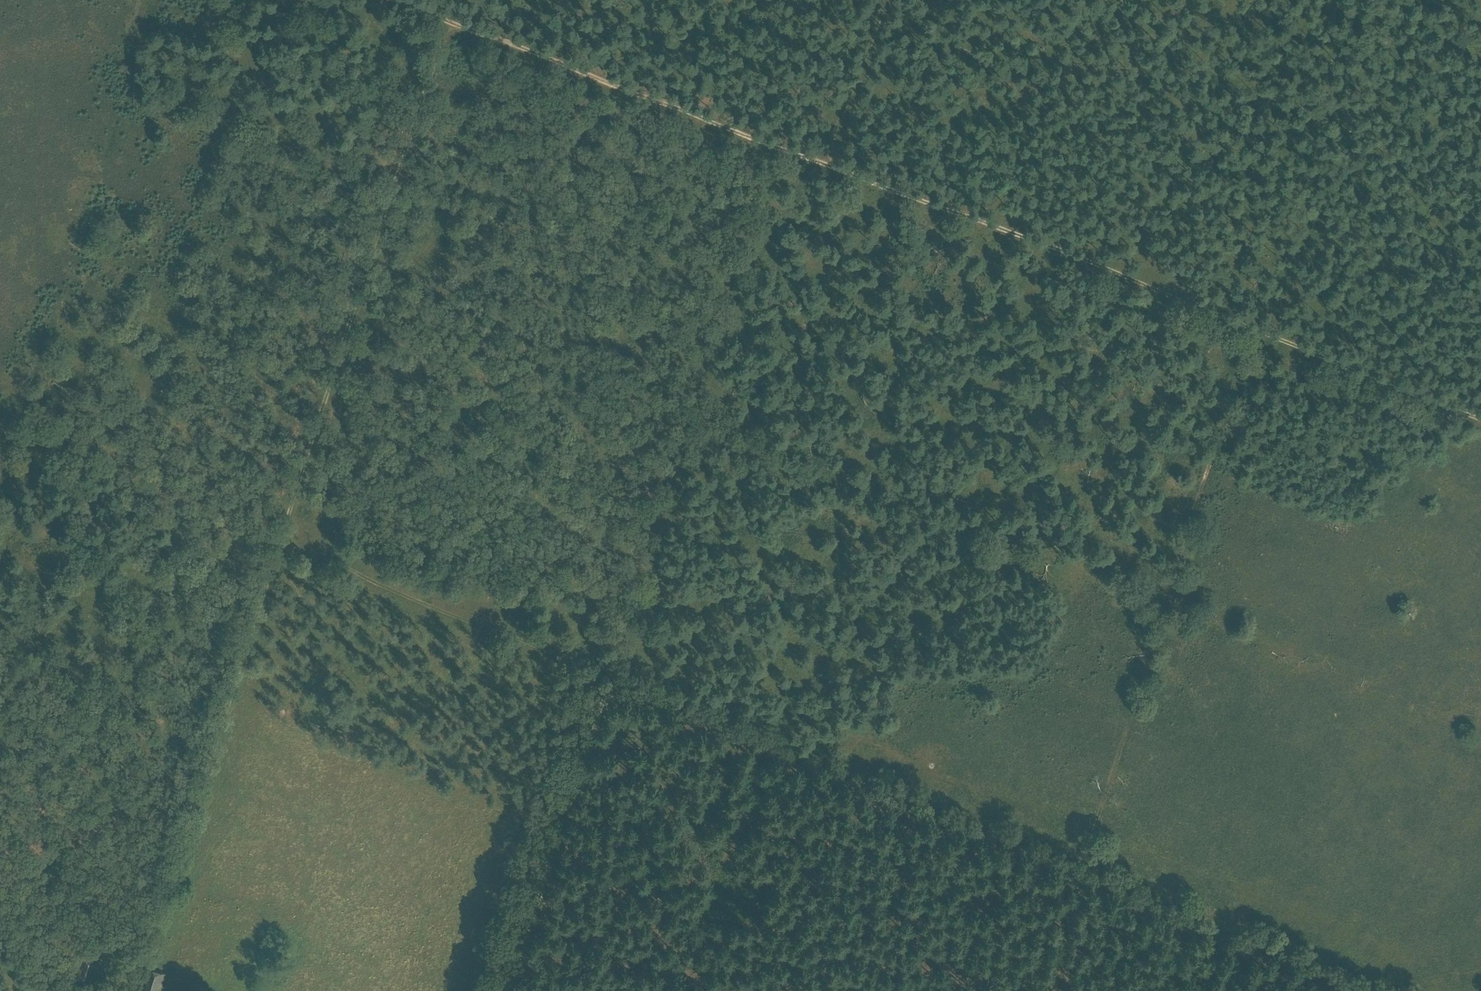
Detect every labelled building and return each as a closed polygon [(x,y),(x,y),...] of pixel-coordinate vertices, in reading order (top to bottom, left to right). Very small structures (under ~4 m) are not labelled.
[(138,990),(160,990),(166,974),(146,968),(138,990)]
